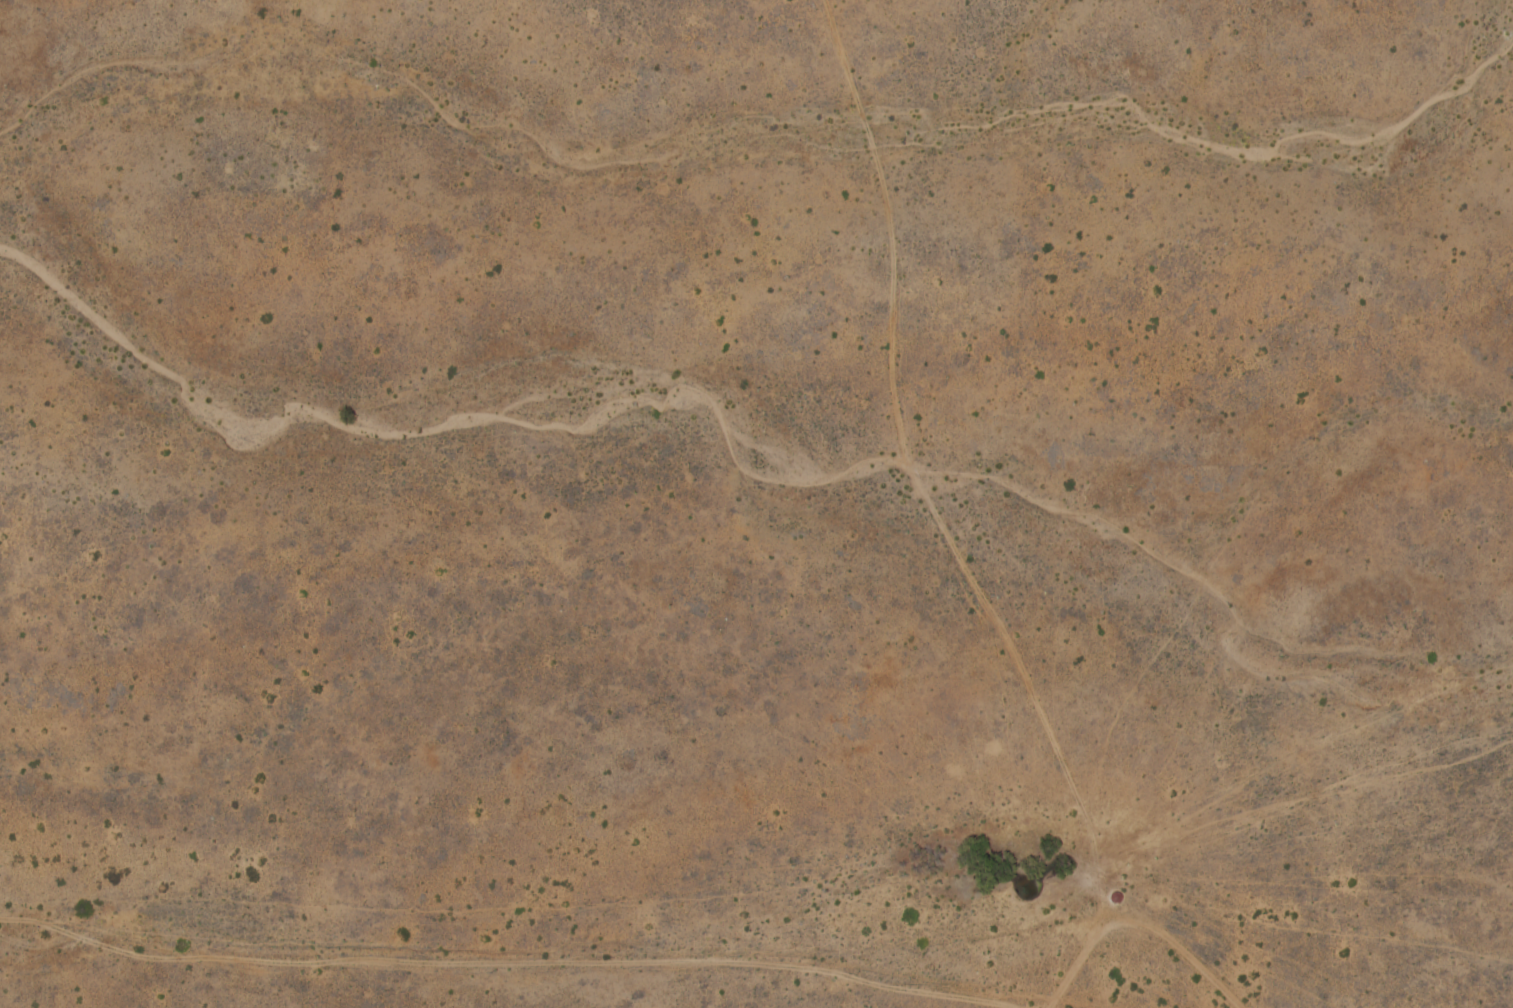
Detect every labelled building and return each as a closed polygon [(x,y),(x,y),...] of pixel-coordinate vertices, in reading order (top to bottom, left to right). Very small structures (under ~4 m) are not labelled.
[(1115,901),(1117,901),(1119,901),(1120,900),(1121,898),(1122,897),(1122,895),(1121,893),(1120,892),(1118,891),(1116,891),(1115,891),(1113,892),(1112,893),(1111,895),(1111,896),(1111,898),(1112,899),(1113,901),(1115,901)]
